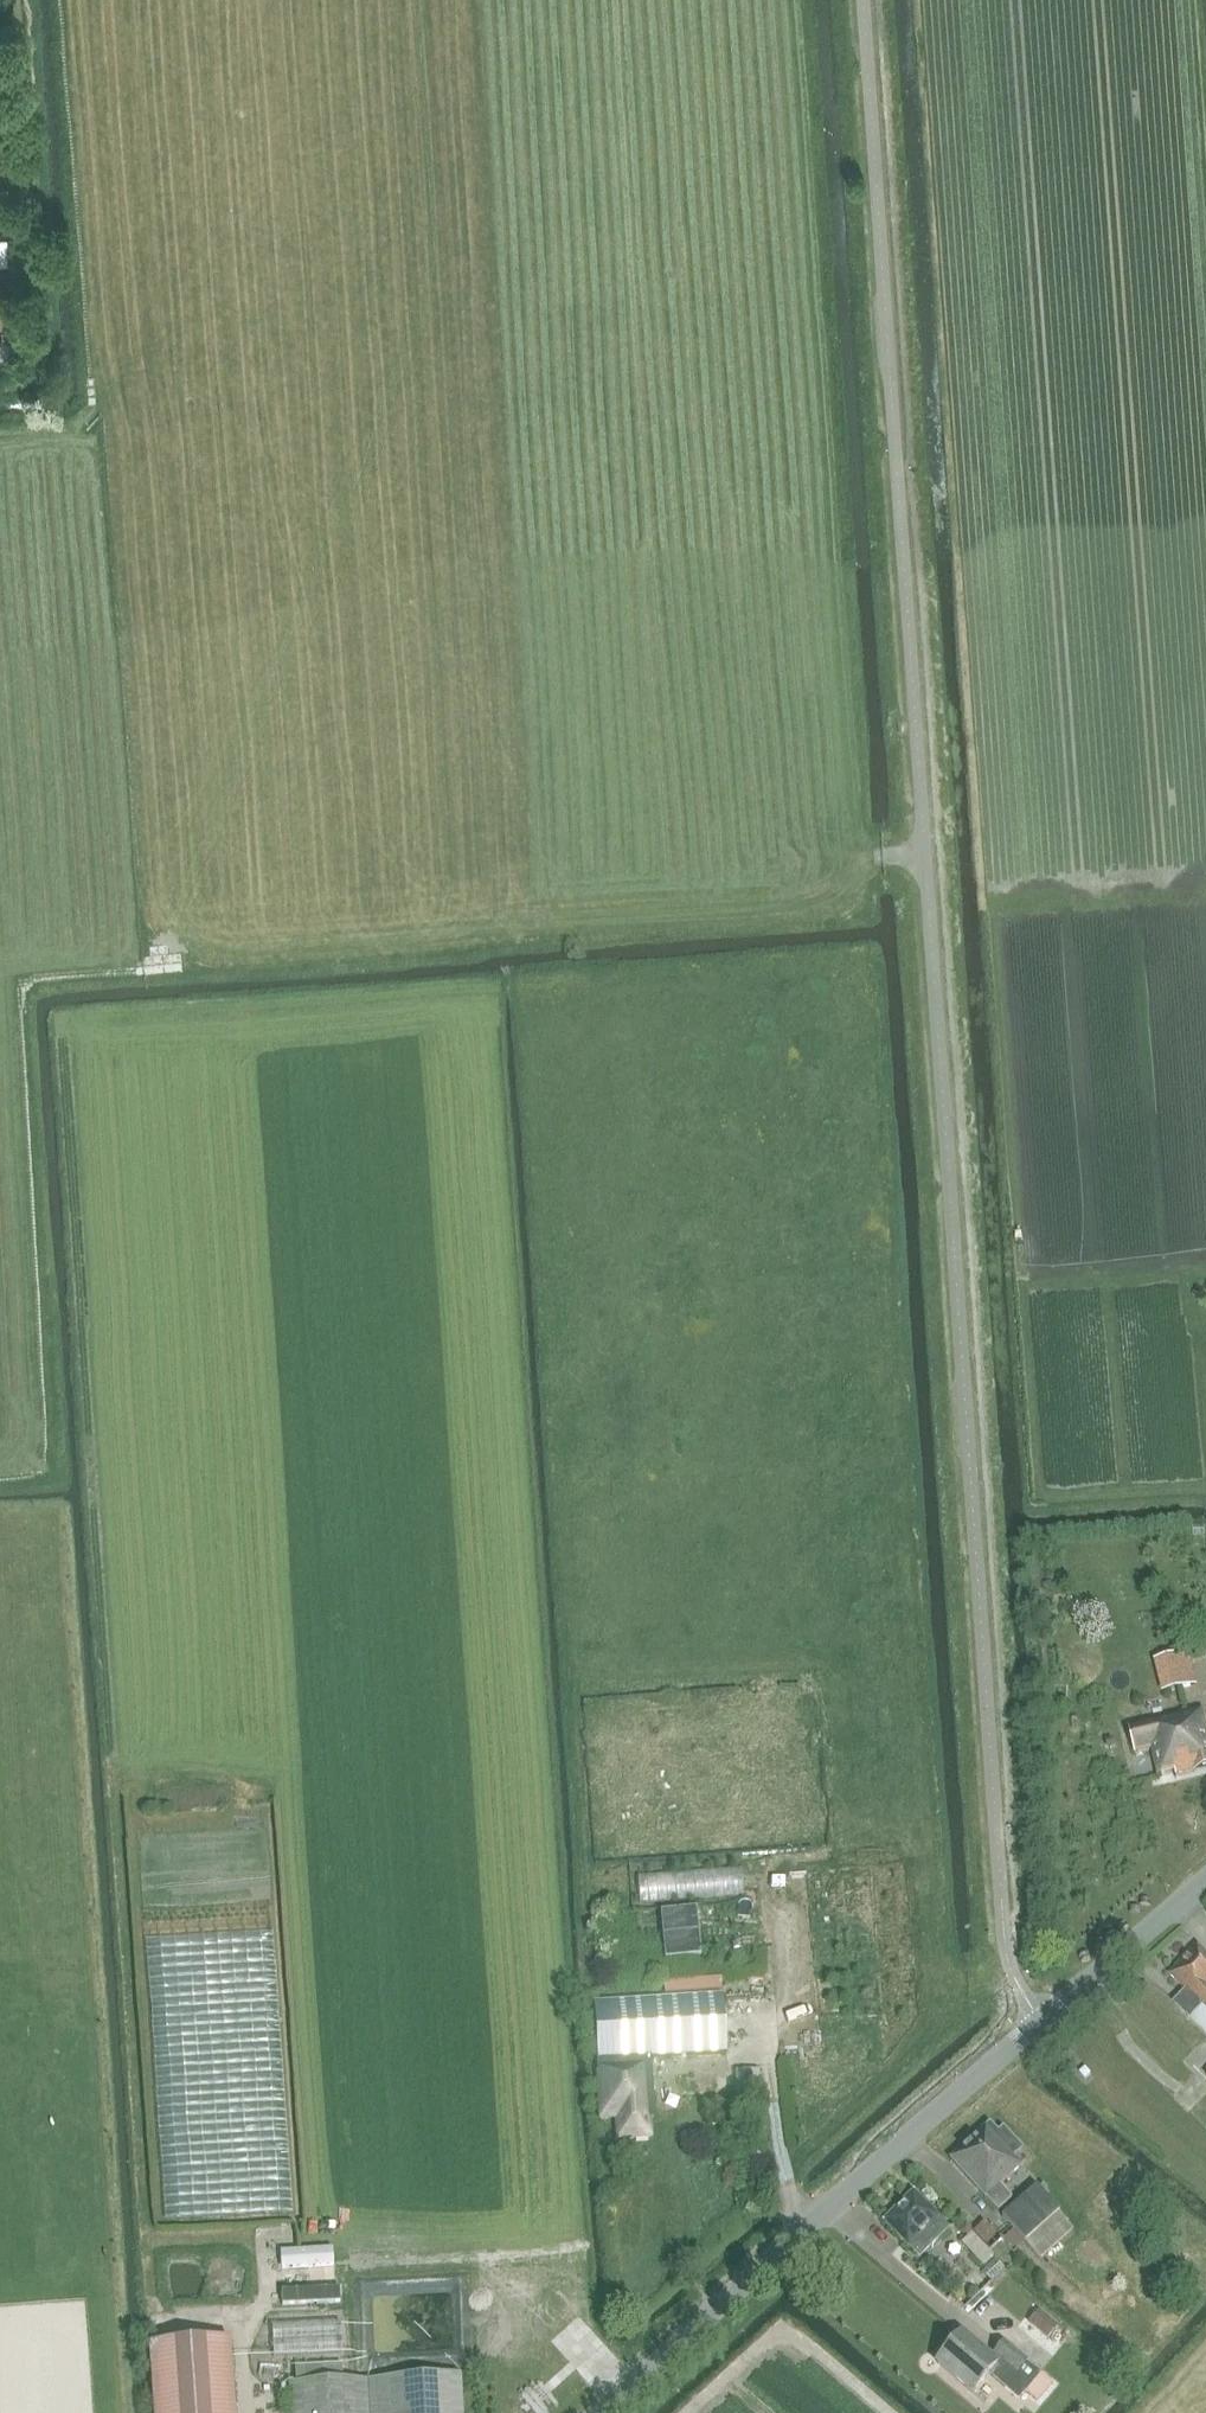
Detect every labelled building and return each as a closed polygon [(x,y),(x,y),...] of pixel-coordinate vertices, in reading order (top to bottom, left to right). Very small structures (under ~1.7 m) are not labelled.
[(1,236),(13,235),(11,213),(0,214),(0,228),(1,236)] [(1129,1727),(1135,1753),(1152,1749),(1158,1775),(1176,1771),(1176,1775),(1194,1771),(1194,1772),(1205,1770),(1205,1718),(1204,1710),(1129,1727)] [(742,1853),(642,1858),(643,1883),(743,1878),(742,1853)] [(1186,1990),(1174,2003),(1205,2033),(1205,1952),(1198,1945),(1170,1975),(1186,1990)] [(654,2117),(650,2058),(727,2053),(723,1995),(594,2004),(598,2061),(601,2119),(617,2118),(618,2139),(651,2137),(649,2117),(654,2117)] [(1000,2185),(1006,2180),(1024,2163),(1016,2155),(1022,2149),(1003,2128),(998,2132),(990,2123),(950,2158),(998,2211),(1012,2198),(1000,2185)] [(1073,2229),(1058,2212),(1059,2211),(1036,2186),(1002,2216),(1039,2259),(1073,2229)] [(949,2228),(913,2192),(884,2221),(919,2258),(949,2228)] [(963,2242),(984,2266),(993,2257),(972,2234),(963,2242)] [(1046,2326),(1060,2315),(1045,2297),(1032,2308),(1046,2326)] [(342,2324),(273,2327),(274,2357),(343,2353),(342,2324)] [(1018,2399),(1040,2374),(1027,2362),(1004,2342),(991,2358),(962,2333),(937,2362),(972,2392),(988,2373),(1005,2388),(1018,2399)] [(230,2339),(150,2344),(155,2412),(235,2412),(230,2339)] [(342,2364),(318,2364),(319,2371),(298,2371),(299,2383),(290,2383),(291,2412),(462,2412),(460,2375),(343,2381),(342,2364)]
